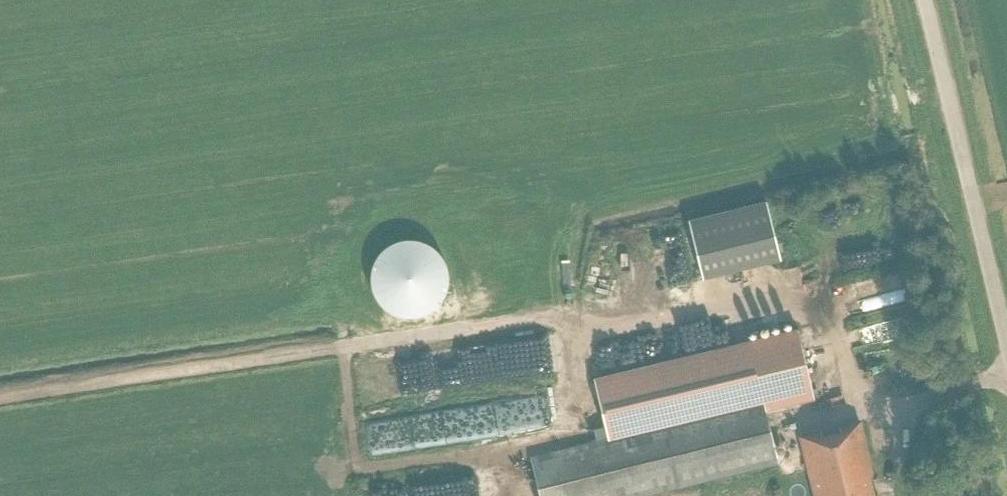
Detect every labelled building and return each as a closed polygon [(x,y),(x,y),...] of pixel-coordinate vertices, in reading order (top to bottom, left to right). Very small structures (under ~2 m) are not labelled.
[(782,262),(767,202),(688,221),(703,281),(782,262)] [(911,321),(871,332),(874,345),(915,334),(911,321)] [(780,462),(767,412),(815,400),(798,331),(658,364),(672,425),(532,460),(541,495),(645,495),(780,462)] [(606,430),(656,419),(649,389),(599,401),(606,430)] [(800,437),(815,495),(875,495),(872,479),(876,478),(863,422),(800,437)]
